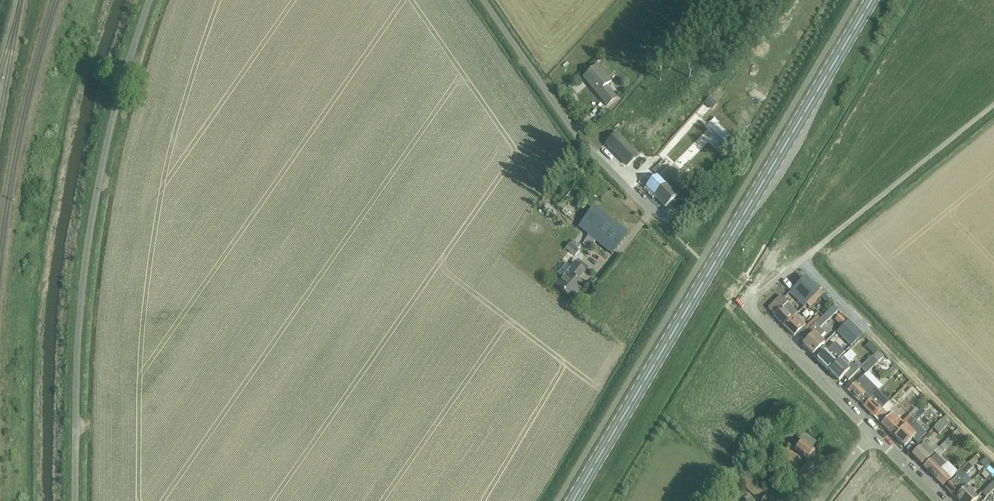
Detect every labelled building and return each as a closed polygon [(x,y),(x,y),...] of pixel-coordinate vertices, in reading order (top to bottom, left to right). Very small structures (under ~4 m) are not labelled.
[(583,79),(596,95),(607,107),(616,98),(606,86),(611,82),(598,67),(583,79)] [(638,155),(617,134),(606,145),(627,166),(638,155)] [(664,179),(669,174),(657,163),(652,168),(664,179)] [(660,179),(649,168),(646,164),(638,172),(641,176),(652,187),(660,179)] [(666,185),(654,197),(665,208),(681,192),(672,182),(668,187),(666,185)] [(629,235),(604,216),(594,208),(578,228),(588,235),(584,241),(585,241),(582,245),(589,250),(591,246),(609,260),(614,254),(629,235)] [(579,252),(570,244),(566,249),(569,251),(562,259),(567,263),(574,255),(575,256),(579,252)] [(562,278),(556,285),(571,299),(583,286),(577,280),(580,277),(585,272),(575,263),(571,268),(567,265),(558,275),(562,278)] [(806,278),(789,294),(803,308),(806,305),(810,309),(823,296),(806,278)] [(774,316),(785,327),(796,316),(798,314),(781,297),(769,309),(775,315),(774,316)] [(821,320),(801,340),(805,344),(803,346),(813,356),(824,344),(819,339),(825,334),(820,329),(828,321),(839,311),(834,307),(824,317),(821,320)] [(809,318),(813,312),(808,308),(803,315),(809,318)] [(796,316),(785,327),(794,337),(805,326),(796,316)] [(840,316),(835,320),(841,326),(846,321),(840,316)] [(798,336),(801,340),(821,320),(818,317),(814,320),(798,336)] [(837,333),(851,347),(862,336),(849,322),(837,333)] [(818,361),(828,371),(845,354),(835,344),(828,351),(824,347),(814,357),(818,360),(818,361)] [(862,369),(867,374),(883,359),(878,353),(862,369)] [(829,372),(839,382),(844,377),(848,381),(860,370),(855,365),(854,366),(852,364),(853,362),(846,355),(829,372)] [(893,366),(885,375),(890,380),(898,371),(893,366)] [(859,402),(874,387),(864,377),(848,391),(859,402)] [(909,383),(902,390),(906,393),(913,386),(909,383)] [(874,387),(859,402),(864,407),(874,418),(889,403),(874,387)] [(894,400),(896,403),(905,393),(902,391),(894,400)] [(874,418),(879,422),(890,411),(895,406),(890,402),(889,403),(874,418)] [(912,420),(894,437),(905,447),(913,440),(917,444),(926,435),(916,424),(926,413),(922,409),(912,419),(912,420)] [(894,438),(894,437),(912,420),(910,417),(909,416),(903,422),(894,414),(890,419),(882,426),(894,438)] [(934,430),(939,435),(949,426),(944,420),(934,430)] [(812,449),(816,443),(802,432),(797,438),(802,442),(795,451),(808,461),(815,452),(812,449)] [(936,456),(923,467),(934,477),(941,470),(945,465),(939,459),(942,457),(941,456),(942,454),(955,442),(951,437),(938,449),(935,453),(936,455),(936,456)] [(925,443),(912,455),(922,465),(934,453),(925,443)] [(958,468),(961,471),(962,470),(963,471),(969,465),(966,461),(958,468)] [(945,489),(956,499),(967,488),(959,480),(964,475),(965,476),(972,468),(969,465),(963,471),(962,470),(961,471),(956,476),(957,477),(945,489)] [(941,470),(934,477),(943,487),(951,480),(941,470)] [(993,483),(982,494),(986,498),(993,491),(993,482),(993,483)] [(956,499),(957,500),(976,500),(979,499),(967,488),(956,499)]
